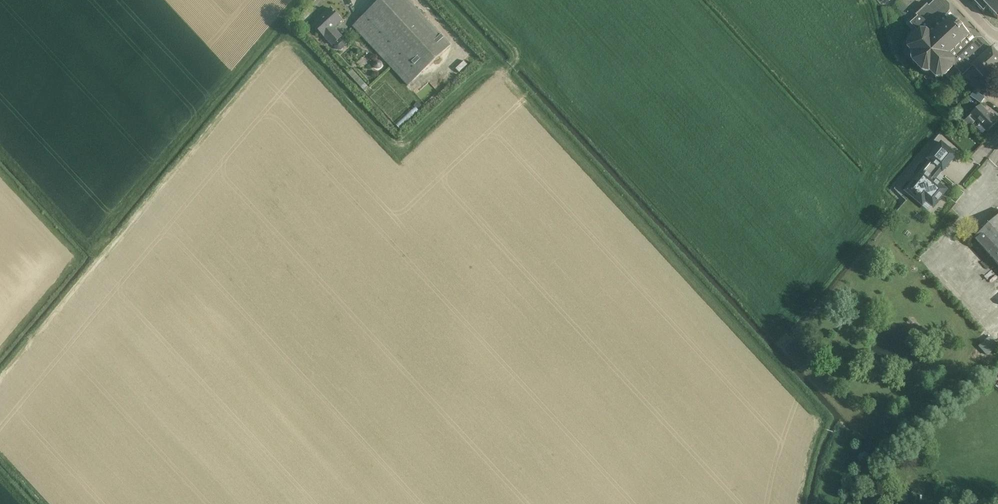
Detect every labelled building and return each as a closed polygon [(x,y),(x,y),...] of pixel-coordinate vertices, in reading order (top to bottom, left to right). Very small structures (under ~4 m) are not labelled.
[(360,34),(408,85),(450,46),(408,0),(382,0),(353,27),(360,34)] [(915,36),(908,42),(907,42),(907,43),(908,43),(908,48),(907,49),(907,50),(908,49),(914,55),(913,58),(912,59),(913,61),(914,63),(913,64),(914,65),(915,64),(921,71),(920,72),(921,73),(922,73),(925,73),(926,74),(931,73),(935,78),(935,79),(936,80),(937,78),(942,78),(943,79),(944,79),(943,77),(954,67),(963,76),(973,67),(992,49),(982,38),(976,38),(975,38),(973,40),(969,35),(970,35),(970,34),(969,35),(963,29),(964,28),(963,27),(963,28),(959,24),(960,24),(959,23),(958,24),(952,18),(953,17),(952,17),(948,13),(950,11),(950,5),(945,0),(935,0),(929,6),(927,5),(928,5),(927,4),(916,15),(916,16),(916,15),(918,17),(910,24),(918,33),(915,36)] [(979,3),(977,5),(982,11),(983,11),(983,12),(984,13),(988,9),(997,20),(997,0),(977,0),(979,3)] [(325,37),(333,46),(339,52),(348,44),(342,37),(336,31),(335,32),(333,29),(342,21),(331,9),(314,25),(325,37)] [(997,67),(997,55),(992,49),(973,67),(985,79),(997,67)] [(373,64),(373,66),(374,67),(375,68),(376,69),(377,70),(379,70),(380,69),(382,68),(382,67),(383,66),(383,64),(382,63),(381,61),(379,61),(378,61),(377,61),(375,61),(374,63),(373,64)] [(352,70),(349,74),(348,75),(364,93),(369,88),(352,70)] [(979,85),(975,89),(979,94),(986,88),(981,83),(979,85)] [(973,92),(970,97),(982,104),(985,99),(973,92)] [(395,126),(399,129),(419,111),(418,110),(422,107),(417,102),(413,106),(414,108),(395,126)] [(971,115),(987,132),(997,122),(981,105),(971,115)] [(974,124),(969,118),(964,122),(969,128),(974,124)] [(923,176),(912,189),(917,194),(920,197),(920,196),(933,207),(944,193),(937,188),(940,185),(934,180),(942,171),(943,172),(956,155),(941,143),(928,160),(930,161),(920,173),(923,176)] [(974,238),(997,265),(997,216),(974,238)]
